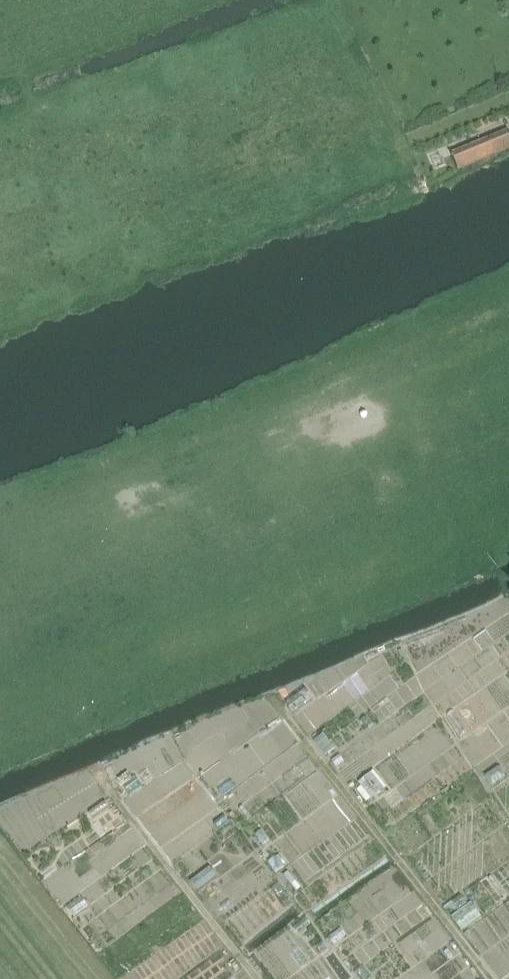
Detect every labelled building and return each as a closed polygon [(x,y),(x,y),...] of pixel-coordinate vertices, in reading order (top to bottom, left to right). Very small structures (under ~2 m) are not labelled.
[(452,155),(458,171),(508,149),(508,133),(508,131),(452,155)] [(364,792),(387,778),(375,761),(353,776),(364,792)] [(259,940),(266,952),(275,951),(293,978),(336,978),(340,976),(345,955),(370,978),(453,930),(429,907),(401,924),(400,925),(380,920),(377,923),(379,936),(371,941),(376,918),(363,896),(418,890),(421,893),(397,854),(334,892),(338,923),(308,954),(304,955),(302,932),(281,945),(259,940)] [(466,881),(448,893),(464,918),(482,906),(466,881)] [(467,919),(475,940),(491,935),(483,913),(467,919)] [(459,965),(472,957),(455,928),(441,936),(459,965)] [(478,966),(462,977),(463,978),(488,978),(478,966)]
